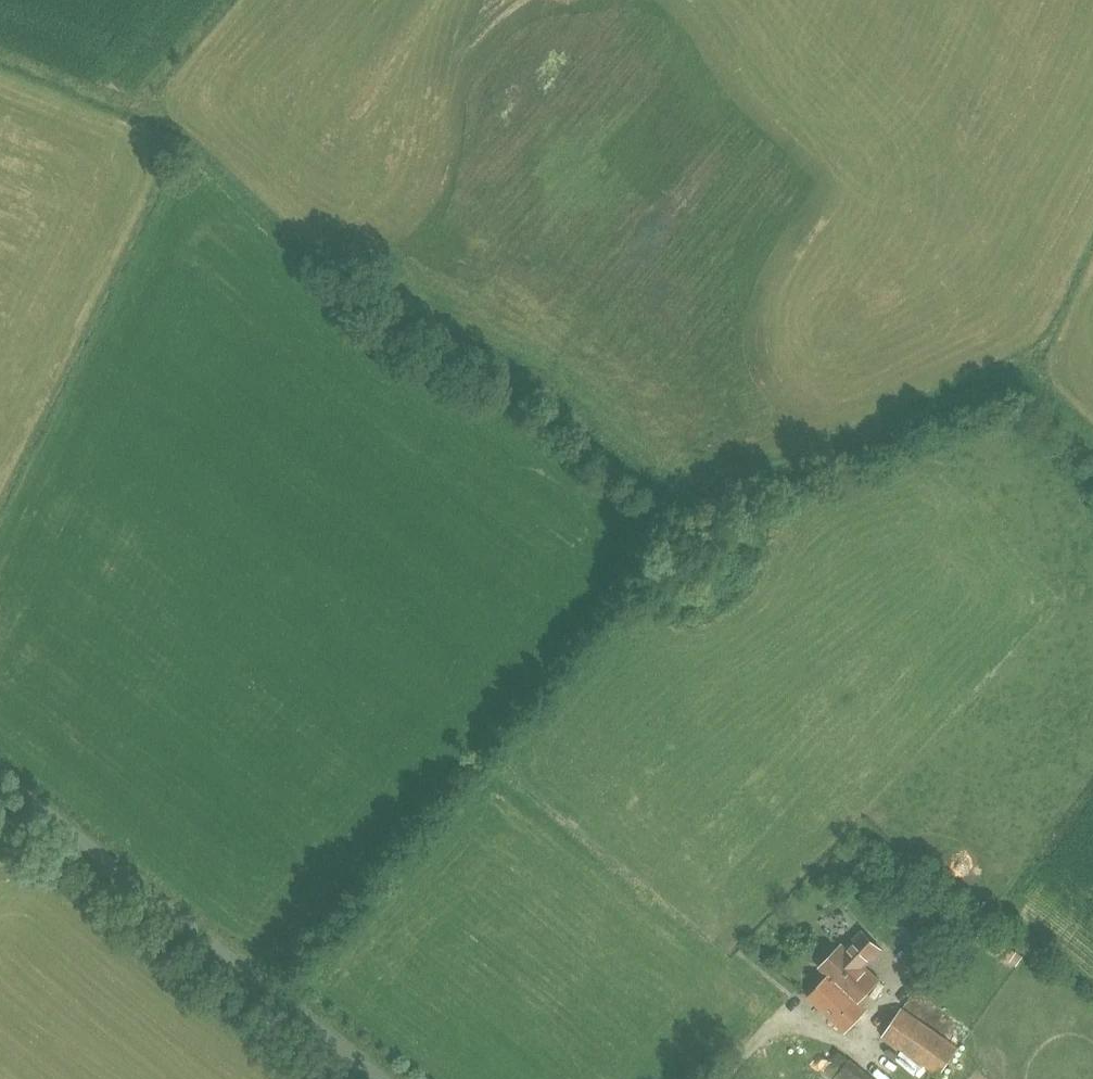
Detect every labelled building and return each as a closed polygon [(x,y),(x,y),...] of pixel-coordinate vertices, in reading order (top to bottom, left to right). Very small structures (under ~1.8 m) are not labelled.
[(879,980),(860,962),(869,953),(873,957),(881,949),(864,932),(847,949),(843,945),(822,966),(831,975),(811,996),(846,1030),(867,1009),(859,1001),(879,980)] [(940,1076),(960,1048),(902,1008),(883,1036),(940,1076)] [(835,1078),(876,1078),(852,1059),(850,1061),(840,1053),(824,1070),(835,1078)]
